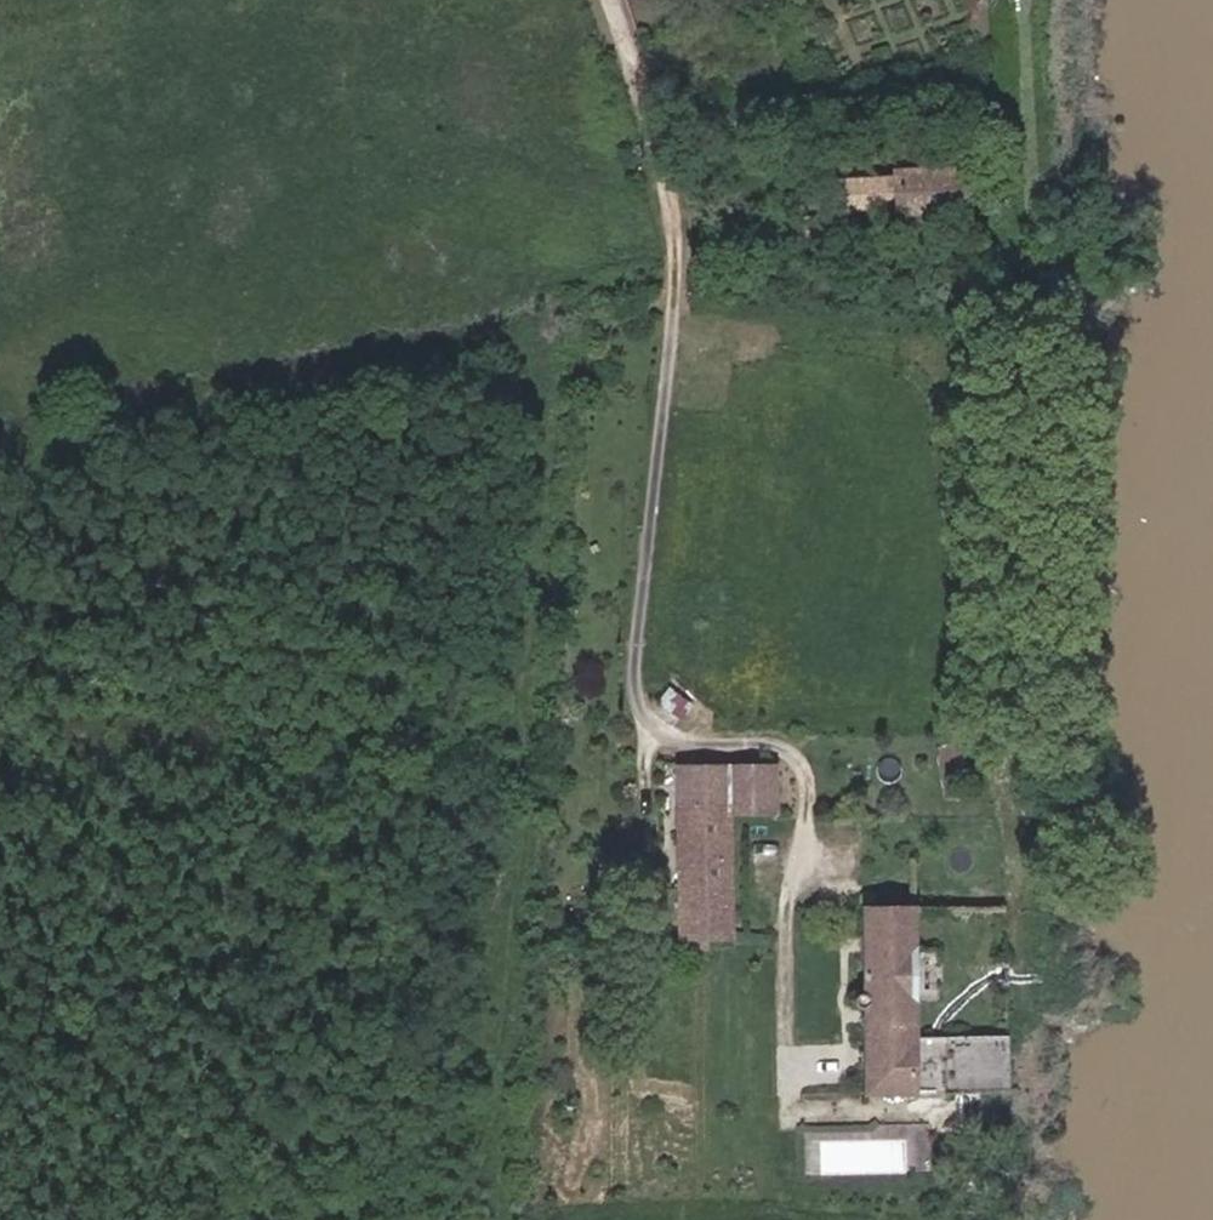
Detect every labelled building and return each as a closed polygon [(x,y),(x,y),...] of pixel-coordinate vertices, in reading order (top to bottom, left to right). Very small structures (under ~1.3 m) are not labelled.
[(965,208),(962,169),(893,173),(894,174),(832,179),(834,211),(896,207),(897,213),(965,208)] [(837,247),(834,217),(805,220),(808,250),(837,247)] [(774,809),(774,767),(677,768),(677,810),(727,809),(774,809)] [(731,936),(727,809),(677,810),(680,936),(731,936)] [(1004,912),(1004,906),(913,909),(913,915),(1004,912)] [(1007,1091),(1006,1035),(914,1038),(913,915),(913,909),(865,910),(865,995),(864,995),(863,994),(862,994),(860,994),(859,994),(858,994),(856,994),(856,996),(855,996),(854,997),(853,998),(853,1000),(853,1001),(853,1003),(854,1004),(854,1006),(855,1006),(856,1007),(857,1008),(858,1009),(859,1009),(861,1009),(862,1009),(864,1008),(865,1008),(865,1093),(1007,1091)]
